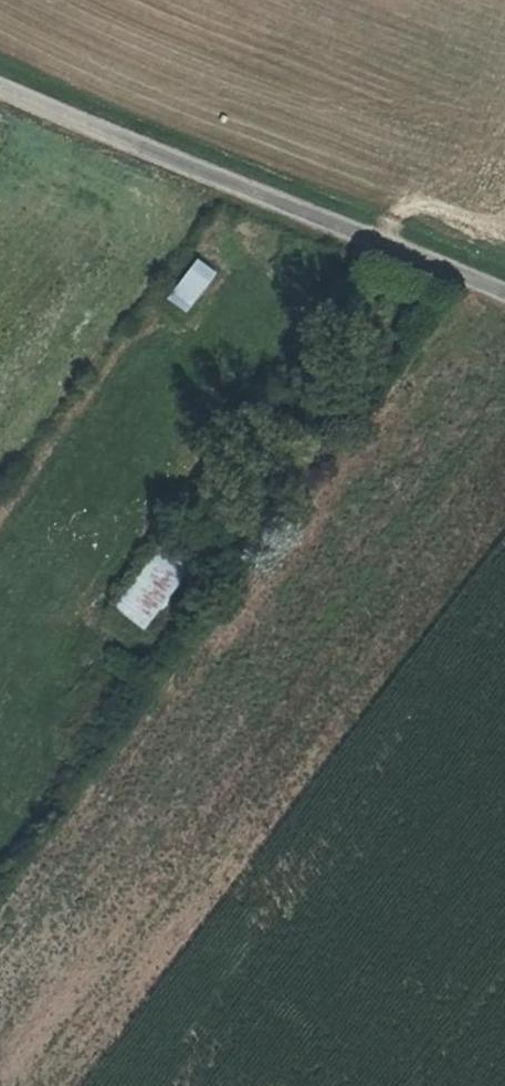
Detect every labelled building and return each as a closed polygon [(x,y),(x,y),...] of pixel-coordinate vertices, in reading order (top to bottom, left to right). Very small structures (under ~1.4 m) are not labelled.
[(165,295),(184,311),(217,272),(197,256),(165,295)] [(160,540),(108,599),(140,627),(192,568),(160,540)]
